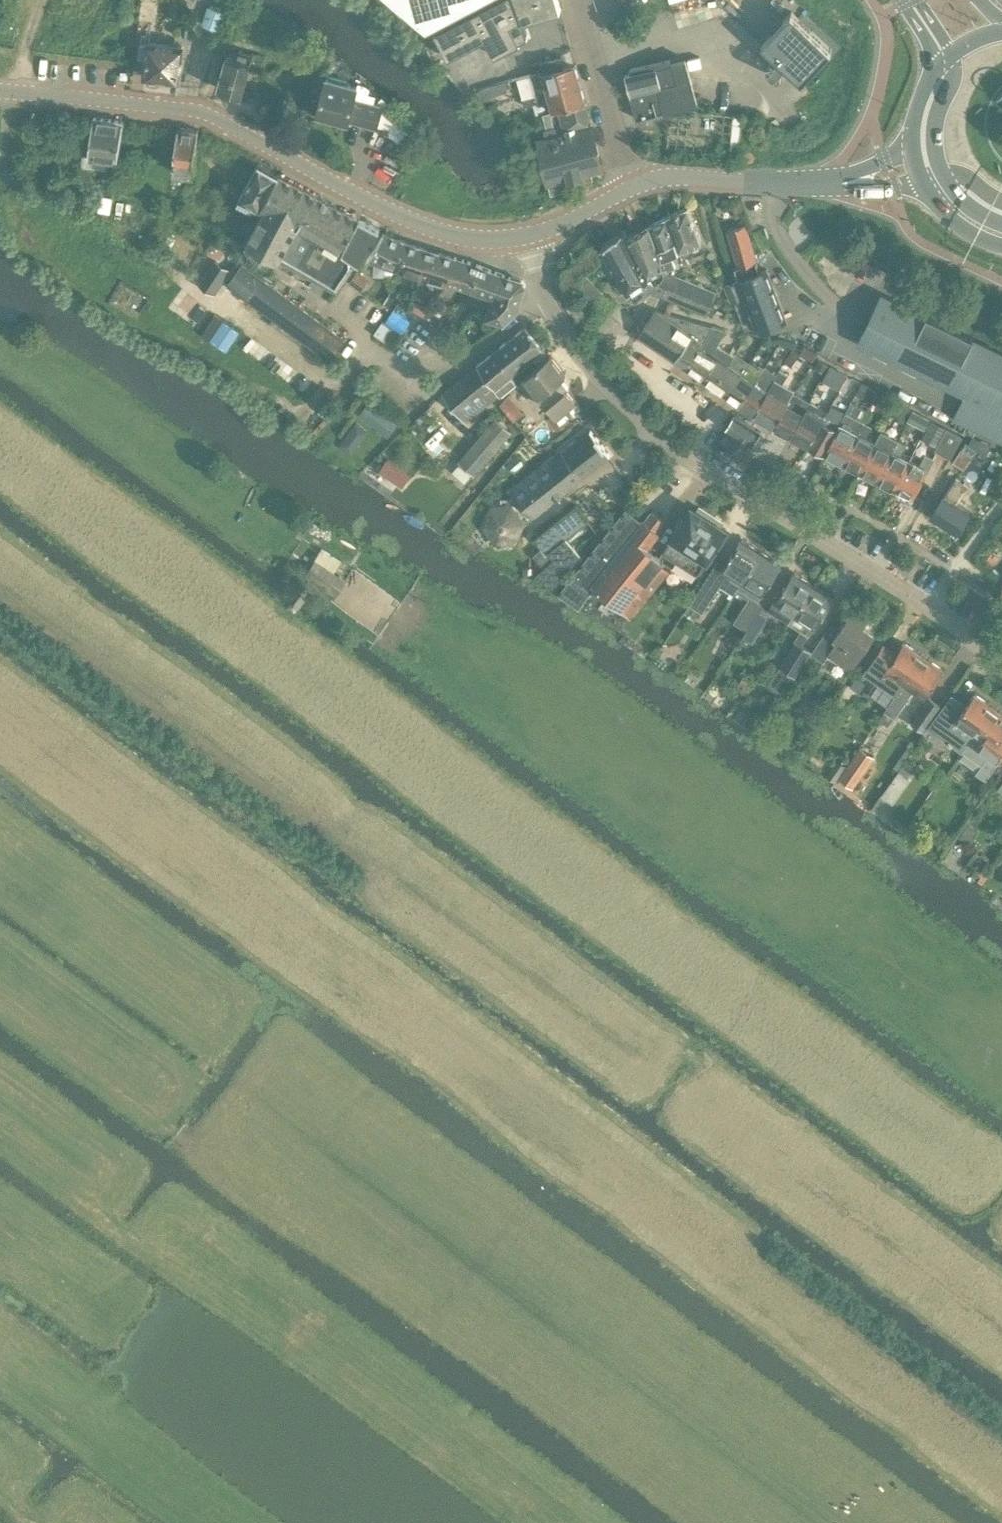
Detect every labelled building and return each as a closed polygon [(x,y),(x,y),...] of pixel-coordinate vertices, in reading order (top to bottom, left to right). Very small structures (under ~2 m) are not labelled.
[(429,29),(483,0),(395,0),(429,29)] [(436,31),(449,60),(485,39),(495,57),(520,43),(519,41),(527,36),(523,21),(560,11),(557,0),(496,0),(436,31)] [(208,6),(202,24),(211,27),(219,30),(219,29),(225,11),(227,5),(216,1),(214,7),(208,6)] [(793,13),(793,12),(792,11),(762,43),(763,44),(801,80),(802,81),(832,49),(831,48),(793,13)] [(151,80),(157,81),(159,79),(179,81),(183,46),(149,43),(141,42),(139,56),(148,57),(145,77),(149,78),(151,80)] [(240,51),(238,59),(226,55),(218,88),(243,95),(254,54),(240,51)] [(521,98),(522,98),(581,83),(575,64),(564,66),(561,57),(540,62),(543,72),(516,79),(521,98)] [(629,95),(636,119),(656,113),(655,107),(662,105),(664,114),(698,105),(686,59),(671,63),(670,58),(630,68),(631,73),(625,75),(630,94),(629,95)] [(348,124),(349,120),(377,128),(383,105),(355,97),(358,86),(327,77),(317,116),(348,124)] [(551,99),(554,110),(586,102),(581,83),(522,98),(524,106),(538,102),(551,99)] [(543,148),(550,180),(553,192),(590,183),(591,182),(592,182),(592,181),(593,180),(592,179),(590,170),(601,167),(592,125),(586,102),(554,110),(541,114),(547,136),(541,137),(541,138),(536,139),(538,148),(543,148)] [(91,143),(90,154),(102,155),(101,167),(117,169),(118,157),(119,157),(121,148),(126,120),(94,117),(92,133),(92,135),(91,142),(91,143)] [(176,163),(175,171),(194,173),(195,165),(196,158),(196,152),(197,150),(199,129),(180,127),(177,155),(176,163)] [(241,196),(239,201),(253,209),(256,204),(261,207),(280,174),(259,162),(256,169),(255,170),(253,174),(249,180),(248,182),(246,185),(246,187),(245,187),(241,196)] [(249,241),(241,256),(257,265),(265,250),(279,258),(280,258),(281,257),(338,290),(341,286),(355,266),(349,262),(332,249),(311,238),(315,232),(344,248),(360,218),(280,174),(261,207),(265,210),(251,235),(248,241),(249,241)] [(688,206),(667,215),(680,248),(702,240),(688,206)] [(653,222),(649,224),(666,263),(667,266),(685,260),(680,248),(667,215),(653,222)] [(360,218),(344,248),(360,258),(360,259),(381,229),(380,228),(364,219),(360,218)] [(649,224),(627,238),(651,273),(655,279),(656,281),(664,275),(669,270),(667,266),(666,263),(649,224)] [(739,279),(760,271),(745,224),(728,229),(738,264),(734,266),(739,279)] [(623,231),(601,245),(635,299),(648,288),(707,314),(717,292),(669,270),(664,275),(656,281),(655,279),(651,273),(627,238),(623,231)] [(369,255),(401,266),(409,242),(385,232),(369,255)] [(401,266),(423,273),(424,273),(432,249),(409,242),(401,266)] [(424,273),(432,276),(447,280),(455,256),(432,249),(424,273)] [(448,278),(473,286),(480,265),(455,256),(447,280),(448,280),(448,278)] [(229,283),(246,296),(252,287),(261,293),(269,282),(244,263),(229,283)] [(473,286),(494,294),(498,295),(505,273),(480,265),(473,286)] [(766,268),(760,271),(739,279),(747,296),(759,324),(760,329),(786,318),(766,268)] [(498,295),(494,294),(487,314),(504,320),(505,321),(518,308),(526,285),(523,280),(505,273),(498,295)] [(578,285),(595,302),(604,293),(586,276),(578,285)] [(747,296),(739,279),(726,285),(734,301),(737,300),(747,296)] [(246,296),(272,314),(286,295),(269,282),(261,293),(252,287),(246,296)] [(858,342),(986,404),(975,426),(955,416),(954,418),(1001,441),(1001,352),(974,338),(974,337),(972,336),(971,337),(929,317),(929,316),(927,315),(927,316),(881,294),(880,296),(884,297),(862,342),(859,340),(858,342)] [(272,314),(297,333),(303,325),(295,319),(303,308),(286,295),(272,314)] [(759,324),(747,296),(737,300),(748,328),(759,324)] [(297,333),(314,346),(329,327),(303,308),(295,319),(303,325),(297,333)] [(687,367),(704,379),(714,362),(718,364),(721,360),(725,363),(728,359),(730,360),(733,355),(718,345),(726,330),(712,326),(656,309),(639,335),(687,367)] [(545,349),(540,342),(527,326),(507,341),(478,363),(443,391),(465,419),(501,392),(516,380),(512,374),(545,349)] [(329,327),(314,346),(331,359),(346,339),(329,327)] [(704,379),(726,395),(750,362),(735,352),(734,353),(733,355),(730,360),(728,359),(725,363),(721,360),(718,364),(714,362),(704,379)] [(523,376),(538,396),(541,393),(557,412),(576,397),(567,386),(575,380),(574,379),(570,383),(563,375),(566,373),(551,353),(523,376)] [(726,395),(740,404),(761,374),(763,370),(750,362),(726,395)] [(740,404),(753,413),(777,374),(765,367),(763,370),(761,374),(740,404)] [(753,413),(774,425),(794,392),(795,391),(783,384),(788,375),(779,370),(777,374),(753,413)] [(774,425),(791,435),(807,407),(811,401),(794,392),(774,425)] [(791,435),(808,444),(822,421),(828,411),(811,401),(807,407),(791,435)] [(826,453),(843,462),(864,422),(856,418),(846,413),(840,424),(826,453)] [(726,449),(740,458),(750,442),(753,444),(762,430),(735,414),(727,427),(736,433),(726,449)] [(459,461),(473,474),(510,432),(496,420),(459,461)] [(808,444),(826,453),(840,424),(832,420),(829,425),(822,421),(808,444)] [(843,462),(861,471),(876,442),(866,437),(871,426),(864,422),(843,462)] [(576,438),(510,489),(519,500),(531,516),(532,517),(611,455),(591,430),(578,440),(576,438)] [(861,471),(878,480),(899,440),(897,439),(892,436),(891,436),(881,431),(876,442),(861,471)] [(878,480),(896,489),(911,460),(901,455),(906,444),(899,440),(878,480)] [(953,461),(965,468),(978,447),(966,440),(953,461)] [(911,460),(896,489),(913,498),(928,469),(934,458),(926,454),(920,465),(911,460)] [(957,477),(945,496),(944,495),(933,514),(958,530),(970,512),(956,503),(968,484),(957,477)] [(534,539),(541,548),(532,555),(544,568),(536,575),(555,589),(584,558),(577,550),(597,532),(576,506),(534,539)] [(491,507),(483,525),(470,535),(484,549),(494,542),(511,541),(515,541),(524,523),(511,507),(491,507)] [(663,551),(698,573),(727,529),(721,526),(724,522),(700,507),(697,510),(692,507),(685,518),(683,516),(678,524),(680,525),(663,551)] [(560,593),(579,607),(593,587),(630,617),(631,618),(654,589),(646,582),(664,560),(647,547),(660,532),(658,530),(666,520),(653,510),(645,520),(644,519),(642,521),(627,509),(560,593)] [(741,538),(723,566),(743,579),(761,551),(741,538)] [(743,579),(736,589),(750,598),(750,597),(757,602),(763,592),(781,563),(761,551),(743,579)] [(793,571),(768,609),(789,622),(814,584),(793,571)] [(814,584),(789,622),(801,630),(809,635),(816,625),(834,597),(814,584)] [(750,598),(740,615),(752,622),(757,615),(763,606),(757,602),(750,597),(750,598)] [(826,631),(812,653),(824,661),(829,655),(851,670),(875,634),(864,626),(868,620),(852,610),(834,637),(826,631)] [(748,629),(744,635),(754,642),(767,622),(757,615),(752,622),(748,629)] [(797,641),(781,666),(796,676),(812,651),(797,641)] [(883,642),(863,672),(896,695),(924,655),(904,641),(897,651),(883,642)] [(896,695),(885,710),(895,717),(914,688),(925,695),(944,669),(924,655),(896,695)] [(933,717),(943,724),(937,732),(954,745),(963,751),(976,733),(995,707),(975,693),(966,705),(950,693),(933,717)] [(911,723),(923,731),(941,705),(929,697),(911,723)] [(976,733),(963,751),(982,764),(976,772),(986,780),(1001,758),(1001,713),(995,707),(976,733)] [(857,755),(841,778),(852,786),(869,763),(857,755)]
